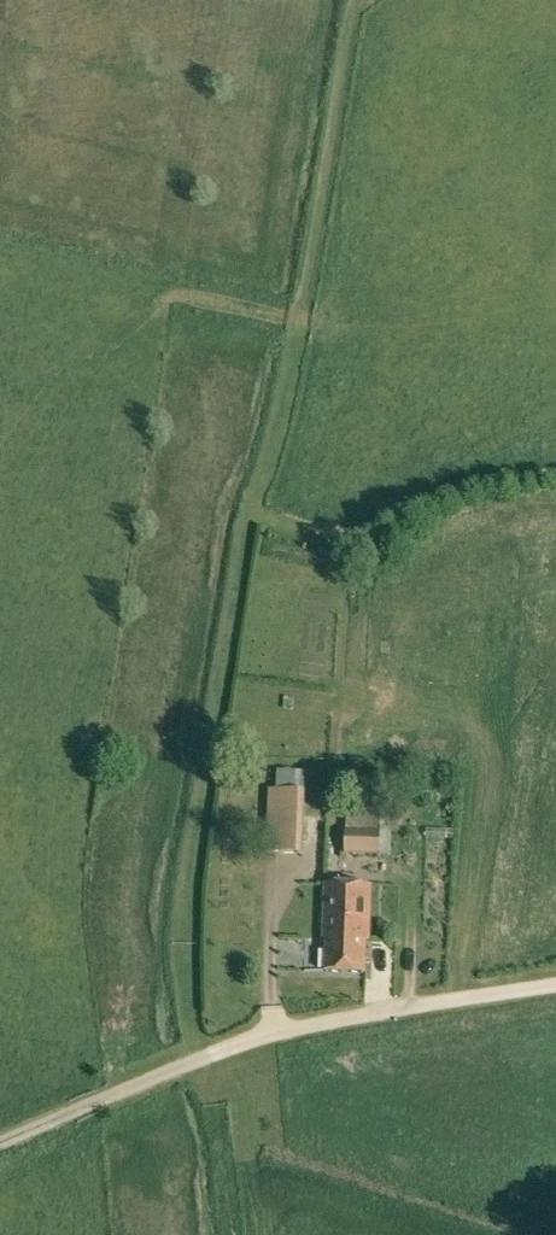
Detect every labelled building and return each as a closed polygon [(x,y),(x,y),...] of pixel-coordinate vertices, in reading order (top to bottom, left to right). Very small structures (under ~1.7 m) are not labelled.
[(271,791),(266,850),(300,853),(305,794),(271,791)] [(347,829),(345,829),(344,855),(380,856),(381,830),(381,805),(348,804),(347,829)] [(275,883),(278,862),(275,862),(276,854),(267,853),(264,881),(275,883)] [(326,884),(324,939),(327,939),(326,972),(365,973),(366,941),(369,941),(371,886),(326,884)]
